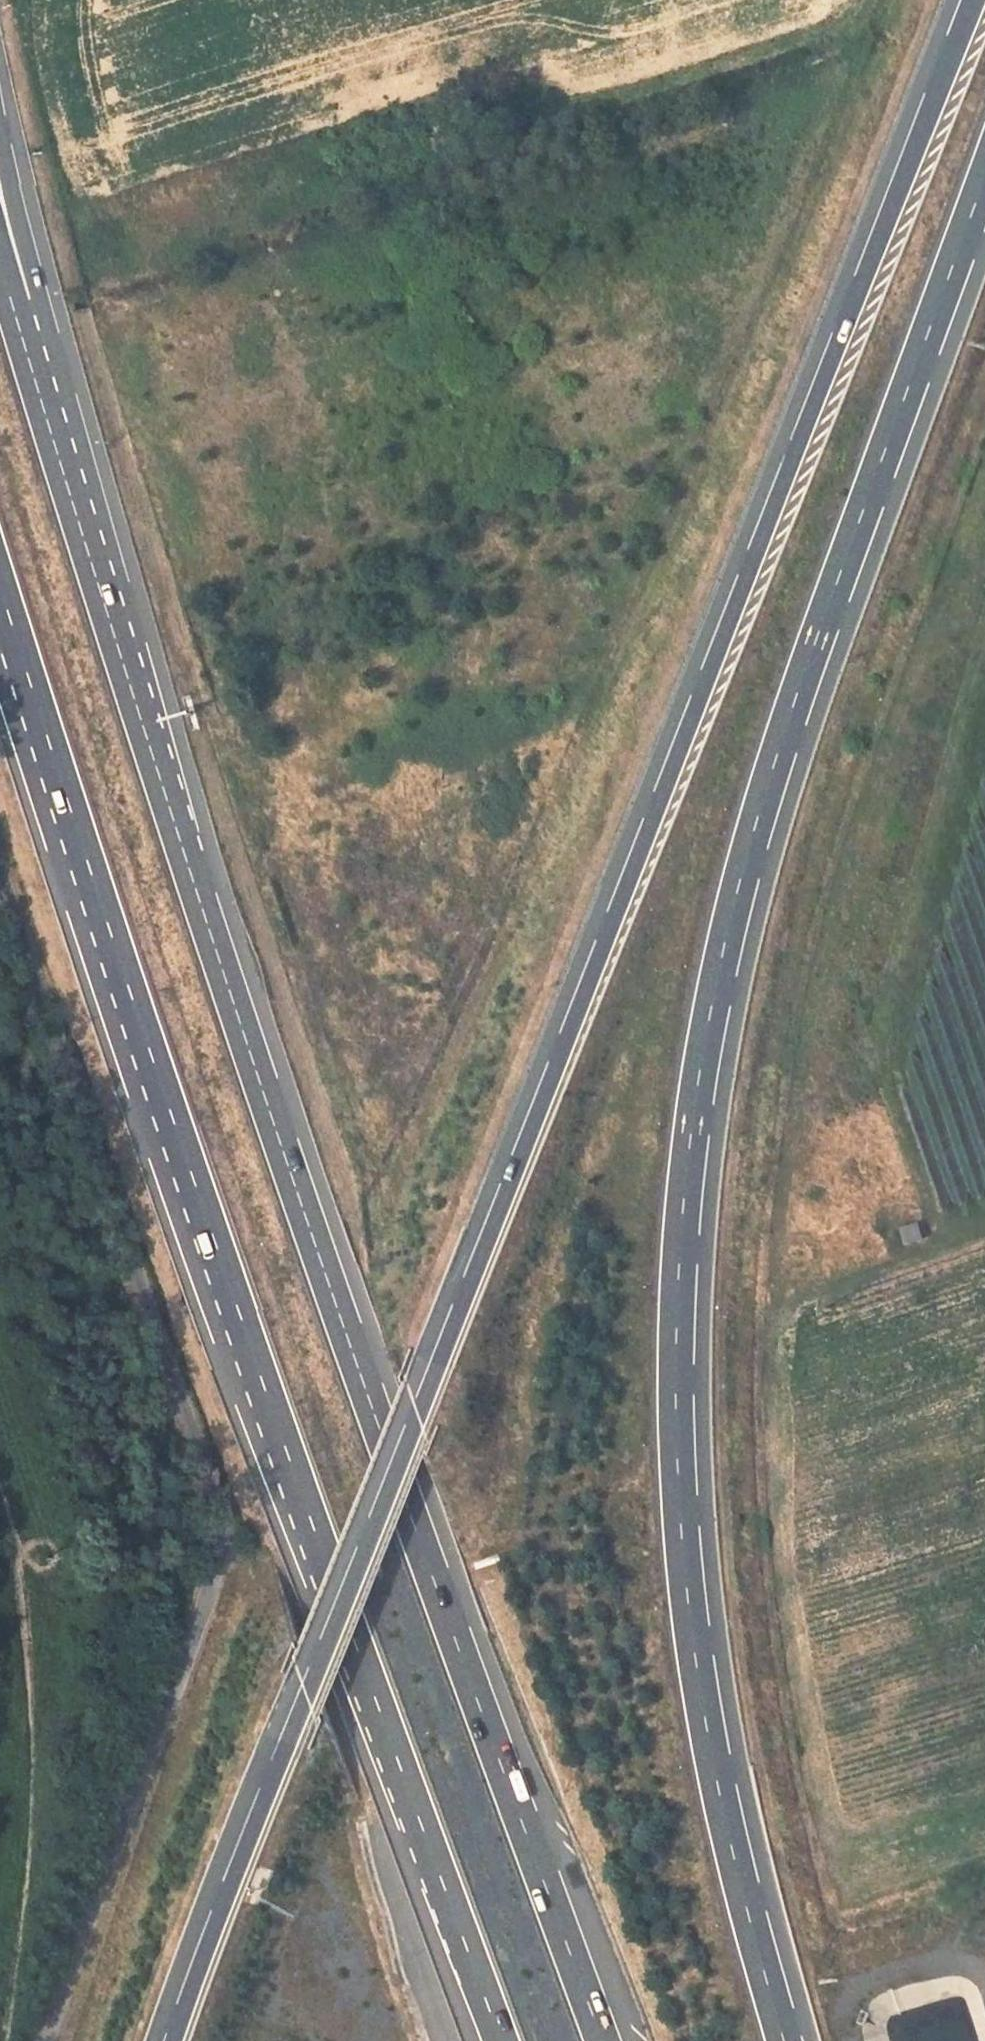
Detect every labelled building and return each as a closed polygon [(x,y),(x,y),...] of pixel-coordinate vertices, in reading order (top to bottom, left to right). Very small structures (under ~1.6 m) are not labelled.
[(916,1223),(901,1227),(905,1245),(921,1241),(916,1223)]
